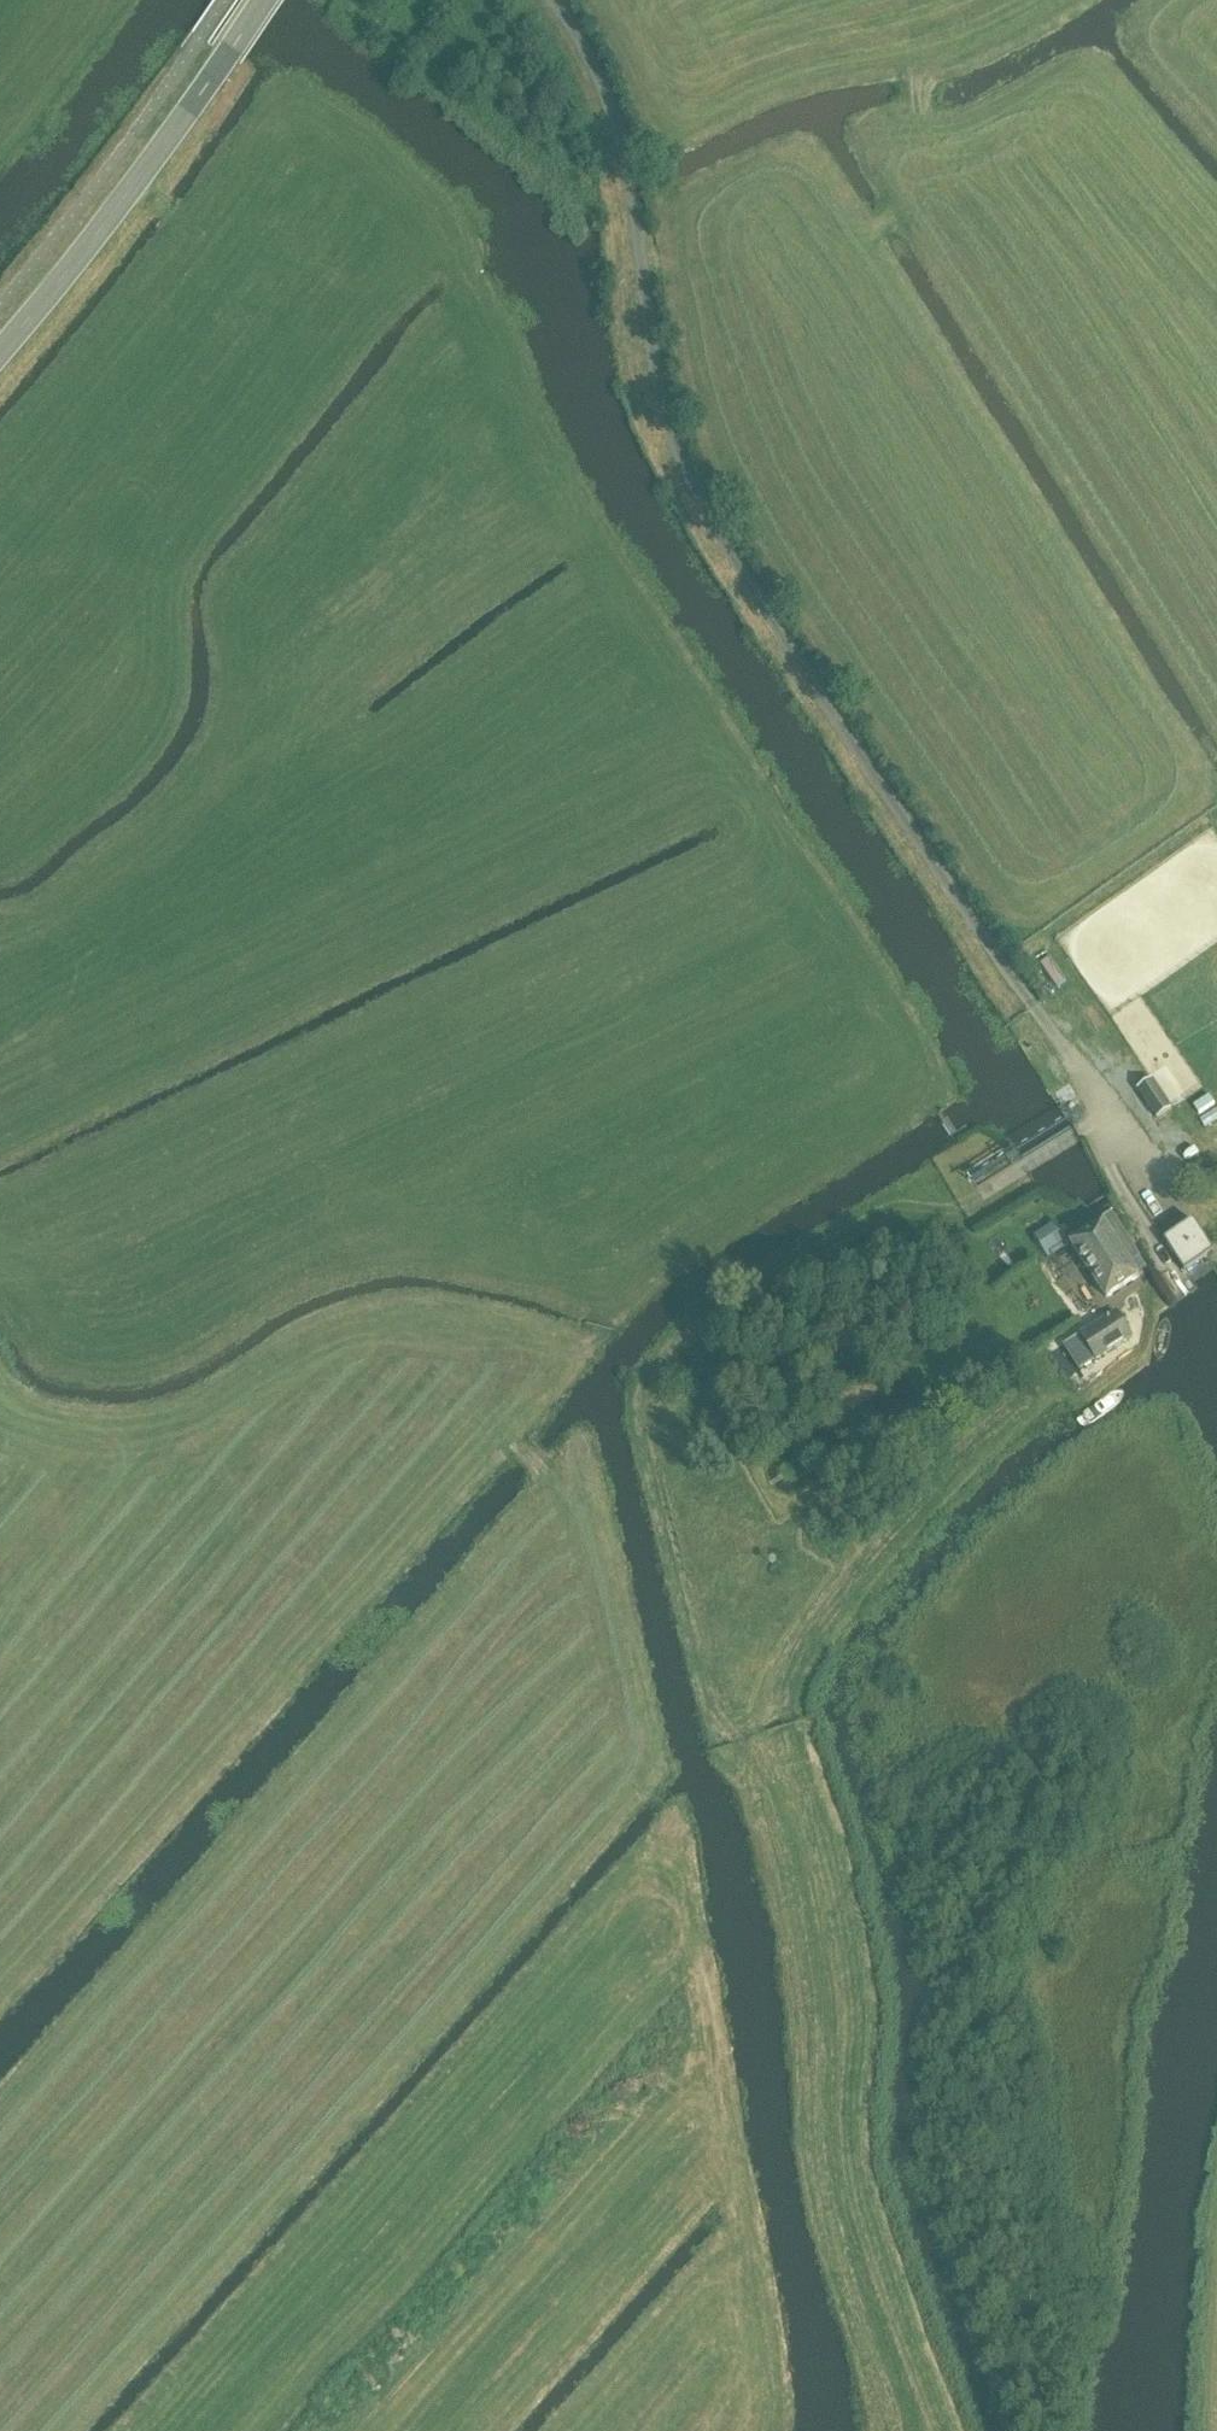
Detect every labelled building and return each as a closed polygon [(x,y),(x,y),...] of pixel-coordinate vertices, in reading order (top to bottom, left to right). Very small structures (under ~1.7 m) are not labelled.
[(1152,1083),(1139,1092),(1157,1119),(1170,1111),(1171,1110),(1152,1082),(1152,1083)] [(1200,1183),(1211,1174),(1203,1163),(1192,1171),(1200,1183)] [(1133,1265),(1142,1259),(1114,1216),(1103,1223),(1105,1225),(1073,1246),(1109,1299),(1141,1278),(1133,1265)] [(1187,1272),(1216,1252),(1196,1221),(1166,1242),(1187,1272)] [(1080,1338),(1065,1348),(1081,1372),(1095,1362),(1097,1361),(1131,1338),(1116,1315),(1082,1337),(1081,1337),(1080,1338)]
